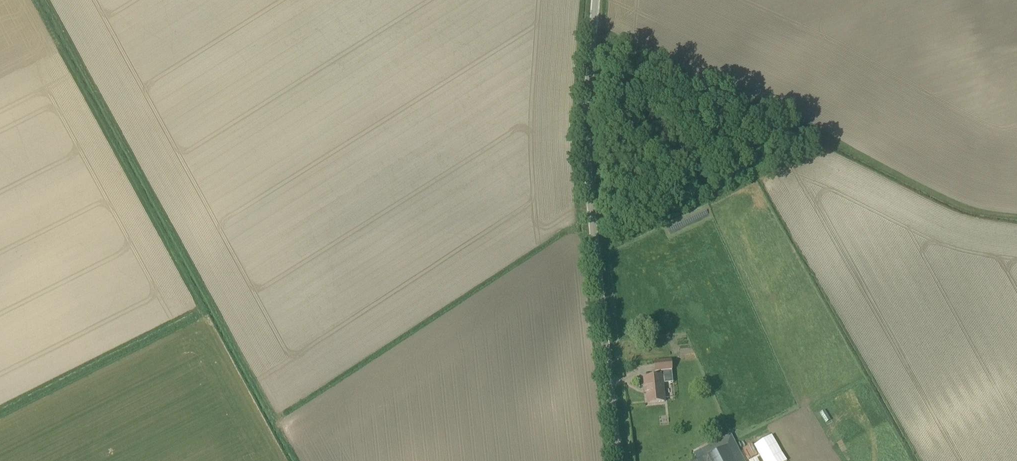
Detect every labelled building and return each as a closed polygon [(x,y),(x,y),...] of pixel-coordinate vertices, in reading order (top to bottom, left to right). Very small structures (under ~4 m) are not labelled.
[(665,402),(663,384),(673,383),(672,370),(671,361),(655,363),(656,377),(644,379),(645,389),(647,389),(648,404),(665,402)] [(731,434),(701,450),(706,460),(745,460),(731,434)]
